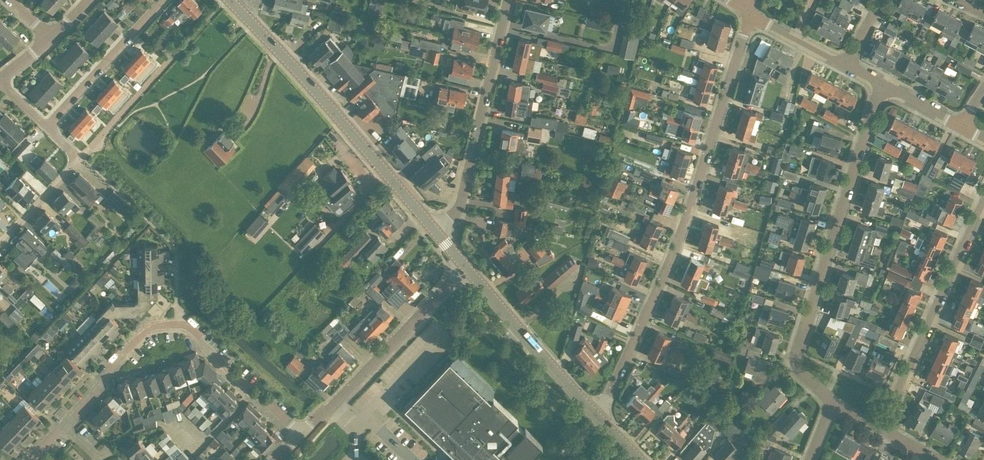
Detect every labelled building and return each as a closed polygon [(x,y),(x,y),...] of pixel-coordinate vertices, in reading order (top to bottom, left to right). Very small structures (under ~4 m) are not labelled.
[(60,0),(42,0),(41,1),(53,11),(61,2),(60,0)] [(111,0),(109,0),(106,4),(110,8),(115,4),(111,0)] [(169,25),(194,0),(180,0),(177,3),(171,8),(174,11),(166,19),(170,23),(168,24),(169,25)] [(195,0),(194,0),(169,25),(170,26),(171,25),(171,24),(178,17),(182,21),(189,14),(192,17),(202,7),(195,0)] [(301,2),(301,0),(272,0),(270,5),(273,6),(273,8),(292,13),(290,22),(306,26),(310,8),(306,7),(307,3),(301,2)] [(381,0),(368,0),(364,13),(373,15),(375,5),(379,5),(381,0)] [(455,9),(473,13),(474,9),(485,12),(485,10),(487,9),(488,6),(486,4),(487,0),(457,0),(455,9)] [(680,4),(676,10),(680,13),(685,7),(683,7),(688,0),(673,0),(680,4)] [(844,0),(841,0),(839,4),(849,10),(852,4),(844,0)] [(908,13),(915,0),(900,0),(896,6),(902,10),(899,16),(904,19),(908,13)] [(908,13),(920,19),(918,21),(924,24),(930,13),(925,10),(927,5),(917,0),(915,0),(908,13)] [(696,16),(702,18),(706,7),(700,5),(696,16)] [(591,8),(583,6),(582,12),(590,14),(591,8)] [(545,28),(549,12),(526,7),(526,8),(523,8),(522,15),(524,16),(522,23),(531,25),(531,26),(536,27),(536,26),(545,28)] [(122,18),(127,12),(122,8),(117,14),(122,18)] [(930,13),(924,24),(929,27),(932,22),(943,28),(951,14),(939,8),(935,16),(930,13)] [(340,31),(345,12),(331,9),(330,14),(329,20),(327,28),(340,31)] [(329,20),(330,14),(314,10),(313,16),(329,20)] [(94,22),(108,35),(118,24),(104,11),(94,22)] [(840,11),(835,20),(828,34),(840,40),(850,21),(847,19),(849,16),(840,11)] [(703,19),(710,22),(712,16),(705,13),(703,19)] [(828,34),(835,20),(824,14),(816,28),(828,34)] [(950,43),(955,45),(965,28),(960,25),(962,20),(951,14),(943,28),(944,28),(941,33),(953,39),(950,43)] [(586,16),(584,25),(604,29),(606,20),(586,16)] [(447,33),(478,40),(480,31),(463,28),(465,20),(451,17),(447,33)] [(710,31),(726,35),(730,23),(714,18),(710,31)] [(10,28),(1,19),(0,21),(0,39),(10,28)] [(887,26),(897,31),(900,26),(890,20),(887,26)] [(108,35),(94,22),(84,33),(98,46),(108,35)] [(965,42),(976,48),(983,33),(983,28),(975,23),(971,31),(965,28),(955,45),(956,46),(959,39),(965,42)] [(639,28),(627,25),(620,55),(633,58),(639,28)] [(897,31),(887,26),(884,31),(894,37),(897,31)] [(0,39),(9,48),(20,36),(10,28),(0,39)] [(146,31),(141,36),(145,40),(150,35),(146,31)] [(703,42),(707,43),(722,48),(726,35),(710,31),(708,38),(704,37),(704,38),(698,36),(696,42),(702,44),(703,42)] [(166,40),(170,36),(165,32),(162,36),(166,40)] [(478,40),(447,33),(445,44),(471,50),(472,48),(476,49),(478,40)] [(152,42),(157,49),(165,42),(160,36),(152,42)] [(324,67),(343,51),(330,36),(325,40),(309,54),(317,64),(319,62),(324,67)] [(440,50),(442,43),(420,38),(415,37),(414,42),(419,44),(419,45),(427,47),(440,50)] [(679,44),(691,48),(693,41),(681,37),(679,44)] [(516,53),(539,58),(542,43),(520,38),(516,53)] [(569,44),(563,42),(547,38),(545,47),(567,52),(569,44)] [(373,47),(383,49),(385,41),(375,39),(373,47)] [(66,52),(80,65),(90,54),(76,41),(66,52)] [(885,41),(881,47),(876,44),(875,46),(872,52),(870,56),(881,62),(890,45),(885,41)] [(342,46),(348,54),(352,50),(346,42),(342,46)] [(670,49),(683,53),(685,47),(671,42),(670,49)] [(865,48),(872,52),(875,46),(868,42),(865,48)] [(753,72),(768,77),(769,74),(763,70),(767,61),(774,64),(781,50),(770,43),(762,57),(758,55),(753,72)] [(901,50),(895,47),(890,45),(881,62),(892,68),(895,61),(900,63),(906,53),(901,50)] [(931,51),(932,52),(938,56),(941,52),(930,46),(927,52),(929,54),(931,51)] [(427,47),(424,59),(438,62),(440,50),(427,47)] [(140,49),(132,58),(149,73),(157,64),(140,49)] [(781,50),(774,64),(785,70),(793,56),(781,50)] [(343,51),(324,67),(328,72),(327,73),(340,89),(343,86),(346,91),(346,92),(353,100),(362,93),(369,87),(375,94),(372,97),(381,107),(379,110),(387,119),(396,110),(395,109),(405,75),(405,74),(352,62),(343,51)] [(80,65),(66,52),(56,63),(70,76),(80,65)] [(539,58),(516,53),(513,68),(532,72),(532,69),(539,71),(542,60),(535,59),(535,58),(538,58),(539,58)] [(906,53),(900,63),(906,66),(904,69),(915,75),(921,63),(910,58),(911,56),(906,53)] [(977,60),(971,57),(966,55),(963,61),(974,66),(977,60)] [(717,65),(704,61),(705,59),(698,57),(696,64),(702,66),(700,73),(713,77),(717,65)] [(132,58),(124,67),(141,82),(149,73),(132,58)] [(453,65),(452,71),(452,73),(455,73),(454,81),(464,83),(466,76),(470,77),(473,62),(455,58),(454,59),(448,58),(446,64),(453,65)] [(921,63),(915,75),(925,81),(935,63),(930,61),(927,67),(921,63)] [(935,63),(925,81),(936,86),(945,69),(935,63)] [(962,63),(959,68),(969,74),(972,69),(962,63)] [(619,68),(609,65),(607,73),(617,75),(619,68)] [(945,69),(936,86),(947,92),(953,80),(942,75),(945,69)] [(799,80),(804,83),(815,89),(822,77),(810,71),(809,74),(801,70),(799,80)] [(39,82),(52,95),(62,84),(49,71),(39,82)] [(535,79),(562,86),(563,81),(556,79),(558,76),(537,71),(535,79)] [(768,77),(753,72),(744,102),(760,106),(768,77)] [(776,78),(783,82),(787,76),(780,72),(776,78)] [(696,86),(709,90),(713,77),(700,73),(696,86)] [(415,98),(420,78),(405,74),(405,75),(401,95),(415,98)] [(827,95),(833,83),(822,77),(815,89),(827,95)] [(621,87),(619,99),(624,100),(627,89),(625,88),(627,79),(622,78),(620,87),(621,87)] [(112,79),(104,88),(121,103),(129,94),(112,79)] [(953,80),(947,92),(957,98),(963,86),(953,80)] [(508,96),(527,99),(529,89),(521,88),(522,82),(510,81),(508,96)] [(558,87),(558,85),(543,81),(541,90),(557,94),(557,92),(565,93),(566,88),(558,87)] [(52,95),(39,82),(29,93),(43,106),(52,95)] [(838,101),(845,89),(833,83),(827,95),(838,101)] [(437,96),(437,100),(435,107),(453,111),(455,104),(463,106),(466,92),(440,86),(439,89),(436,88),(435,96),(437,96)] [(630,86),(625,105),(632,107),(637,107),(641,106),(644,103),(646,100),(648,100),(650,92),(630,86)] [(692,100),(693,98),(705,102),(709,90),(696,86),(694,93),(687,91),(685,98),(692,100)] [(381,107),(372,97),(375,94),(369,87),(362,93),(367,98),(356,108),(367,120),(379,110),(381,107)] [(104,88),(96,97),(113,112),(121,103),(104,88)] [(845,89),(838,101),(850,107),(856,95),(845,89)] [(667,97),(677,100),(679,93),(669,91),(667,97)] [(799,104),(806,107),(811,99),(803,95),(799,104)] [(533,100),(527,99),(508,96),(505,111),(517,113),(528,114),(531,112),(533,100)] [(611,106),(613,100),(604,97),(603,103),(611,106)] [(779,109),(791,114),(794,106),(790,105),(792,101),(782,98),(779,109)] [(818,102),(811,99),(806,107),(814,111),(818,102)] [(598,105),(590,103),(587,113),(596,115),(598,105)] [(94,115),(100,122),(110,113),(103,106),(94,115)] [(640,119),(631,117),(634,109),(625,107),(620,123),(637,128),(640,119)] [(25,132),(0,108),(0,140),(3,136),(12,145),(25,132)] [(680,121),(698,127),(701,115),(679,108),(676,117),(681,118),(680,121)] [(822,116),(829,119),(833,111),(826,108),(822,116)] [(762,115),(755,112),(743,109),(739,121),(752,125),(758,127),(760,120),(761,120),(762,115)] [(85,110),(77,119),(88,128),(96,119),(85,110)] [(769,117),(781,121),(783,113),(771,110),(769,117)] [(577,111),(575,120),(585,122),(587,113),(577,111)] [(840,115),(833,111),(829,119),(836,123),(840,115)] [(531,116),(530,124),(555,128),(555,129),(567,131),(568,123),(559,121),(559,118),(537,115),(536,117),(531,116)] [(897,138),(906,122),(895,115),(888,127),(894,130),(892,135),(897,138)] [(680,121),(681,118),(676,117),(674,116),(672,122),(678,123),(675,135),(681,137),(681,135),(694,139),(698,127),(680,121)] [(77,119),(69,128),(80,138),(88,128),(77,119)] [(756,134),(749,132),(752,125),(739,121),(735,134),(747,138),(747,139),(754,141),(756,134)] [(911,139),(918,127),(906,122),(897,138),(898,138),(900,134),(911,139)] [(840,139),(822,133),(824,127),(812,123),(809,133),(821,136),(817,146),(836,152),(840,139)] [(403,127),(400,124),(389,134),(397,143),(393,147),(398,154),(397,155),(402,160),(403,159),(404,160),(419,146),(407,131),(403,127)] [(527,141),(546,144),(549,129),(529,126),(527,141)] [(595,129),(584,126),(582,135),(593,138),(595,129)] [(923,145),(929,133),(918,127),(911,139),(923,145)] [(500,143),(516,146),(515,149),(522,149),(524,148),(524,142),(523,139),(524,132),(502,128),(500,143)] [(562,139),(563,131),(555,129),(554,138),(562,139)] [(234,142),(229,138),(224,131),(204,150),(218,166),(235,150),(230,145),(234,142)] [(645,138),(661,144),(663,137),(647,132),(645,138)] [(929,133),(923,145),(934,152),(941,140),(929,133)] [(16,157),(30,141),(26,137),(11,152),(16,157)] [(890,152),(894,144),(887,140),(886,143),(884,142),(882,146),(884,147),(883,148),(890,152)] [(449,147),(446,152),(443,150),(436,142),(422,154),(428,161),(413,173),(425,187),(429,184),(433,181),(448,167),(452,156),(455,150),(449,147)] [(788,152),(799,155),(802,146),(790,143),(788,152)] [(766,151),(776,154),(778,147),(768,144),(766,151)] [(894,144),(890,152),(898,156),(902,148),(894,144)] [(690,152),(677,148),(671,146),(667,158),(686,164),(690,152)] [(727,159),(766,171),(767,170),(760,168),(760,169),(758,168),(759,165),(747,161),(750,153),(731,147),(727,159)] [(959,165),(965,153),(955,147),(948,159),(959,165)] [(914,164),(918,156),(910,152),(906,160),(914,164)] [(964,181),(959,178),(961,173),(966,177),(976,159),(965,153),(959,165),(948,186),(959,191),(964,181)] [(47,178),(56,169),(45,158),(42,161),(36,155),(30,162),(47,178)] [(874,171),(887,176),(895,178),(900,163),(892,160),(879,155),(874,171)] [(291,192),(315,164),(306,156),(282,183),(291,192)] [(814,156),(812,162),(809,170),(828,176),(833,161),(820,157),(820,158),(814,156)] [(918,156),(914,164),(921,167),(925,160),(918,156)] [(673,160),(671,168),(665,166),(663,173),(669,175),(670,172),(683,176),(686,164),(667,158),(673,160)] [(766,171),(727,159),(723,171),(742,177),(744,171),(748,172),(749,169),(759,172),(758,174),(765,176),(766,171)] [(923,172),(929,175),(934,165),(935,164),(929,160),(923,172)] [(779,166),(772,163),(769,171),(777,173),(779,166)] [(608,173),(609,174),(616,177),(618,170),(612,165),(611,164),(608,173)] [(521,173),(533,175),(534,167),(522,165),(521,173)] [(934,165),(929,175),(934,178),(940,168),(934,165)] [(333,193),(349,179),(341,169),(338,172),(334,167),(324,176),(328,180),(325,183),(333,193)] [(782,175),(797,181),(800,173),(784,168),(782,175)] [(639,176),(650,181),(654,174),(643,169),(639,176)] [(513,189),(515,189),(516,178),(517,171),(510,170),(509,173),(497,171),(495,186),(513,189)] [(934,178),(929,175),(923,172),(921,177),(919,181),(915,193),(923,195),(927,186),(930,187),(934,178)] [(89,205),(101,193),(80,173),(70,183),(75,188),(74,190),(89,205)] [(604,190),(619,196),(622,190),(624,191),(628,182),(611,175),(604,190)] [(23,204),(34,192),(17,176),(5,188),(23,204)] [(778,181),(773,180),(767,178),(764,189),(775,192),(778,181)] [(339,205),(344,211),(357,200),(356,200),(355,200),(351,195),(356,191),(347,181),(350,179),(349,179),(333,193),(325,200),(334,210),(339,205)] [(746,206),(747,202),(735,198),(736,196),(730,195),(732,188),(736,189),(738,182),(727,179),(725,186),(719,184),(715,196),(746,206)] [(900,185),(915,190),(918,183),(904,179),(902,186),(900,185)] [(433,181),(429,184),(437,193),(441,190),(433,181)] [(661,181),(657,189),(655,192),(673,200),(678,188),(666,183),(661,181)] [(867,192),(867,194),(880,198),(882,191),(890,194),(892,187),(871,181),(869,187),(867,187),(866,191),(867,192)] [(797,191),(821,199),(825,187),(811,183),(809,188),(801,186),(799,191),(797,191)] [(900,185),(898,192),(913,198),(915,190),(900,185)] [(513,189),(495,186),(494,202),(505,203),(505,206),(513,207),(514,200),(515,189),(513,189)] [(673,200),(655,192),(657,189),(651,186),(650,190),(645,188),(641,196),(641,197),(641,199),(642,200),(653,205),(654,205),(655,206),(668,212),(673,200)] [(106,198),(124,216),(132,208),(113,190),(106,198)] [(75,211),(79,207),(73,201),(74,201),(63,191),(54,201),(64,211),(69,205),(75,211)] [(287,197),(280,191),(266,207),(273,213),(287,197)] [(821,199),(797,191),(795,198),(799,199),(800,197),(806,199),(803,206),(818,211),(821,199)] [(863,207),(875,211),(875,212),(883,215),(885,208),(877,206),(880,198),(867,194),(863,207)] [(939,203),(957,211),(962,200),(950,194),(947,200),(941,198),(939,203)] [(568,209),(570,204),(543,196),(542,202),(568,209)] [(746,206),(715,196),(711,209),(724,213),(727,206),(732,207),(732,205),(745,209),(746,206)] [(776,203),(789,207),(791,201),(778,197),(776,203)] [(382,219),(395,208),(386,198),(368,214),(375,222),(381,217),(382,219)] [(626,207),(634,211),(636,205),(628,202),(626,207)] [(925,217),(931,219),(937,222),(940,216),(953,222),(955,222),(958,215),(957,212),(957,211),(939,203),(936,202),(931,213),(928,211),(925,217)] [(605,212),(608,206),(603,203),(600,209),(605,212)] [(513,222),(525,224),(528,208),(516,206),(513,222)] [(395,208),(382,219),(384,221),(375,229),(379,234),(383,231),(385,234),(404,218),(395,208)] [(931,219),(925,217),(909,209),(902,226),(906,228),(911,217),(928,225),(931,219)] [(56,231),(61,225),(46,210),(35,221),(45,230),(50,225),(56,231)] [(94,228),(86,237),(90,240),(91,238),(97,232),(105,223),(102,220),(92,211),(87,217),(97,225),(94,228)] [(362,215),(357,211),(350,218),(355,223),(362,215)] [(268,221),(260,213),(246,228),(255,236),(268,221)] [(801,216),(799,222),(793,220),(794,217),(780,213),(777,215),(775,222),(810,233),(814,220),(801,216)] [(662,223),(650,218),(651,216),(645,214),(642,220),(648,223),(645,230),(657,235),(662,223)] [(890,221),(902,225),(904,219),(892,215),(890,221)] [(493,232),(508,235),(513,231),(515,223),(497,217),(493,232)] [(705,221),(702,233),(714,237),(716,232),(718,225),(705,221)] [(806,247),(810,233),(775,222),(775,223),(784,226),(781,234),(770,231),(767,240),(778,244),(780,236),(787,238),(788,234),(795,236),(793,243),(806,247)] [(88,241),(81,234),(70,223),(65,229),(76,240),(79,237),(81,239),(76,243),(80,247),(84,243),(85,243),(88,241)] [(315,223),(295,244),(306,254),(325,234),(315,223)] [(730,231),(740,232),(741,224),(731,223),(730,231)] [(875,228),(858,223),(853,237),(874,244),(878,232),(885,234),(888,226),(877,223),(875,228)] [(604,234),(627,243),(630,236),(607,226),(604,234)] [(906,228),(902,226),(899,233),(909,237),(912,231),(906,228)] [(930,238),(942,244),(947,233),(935,227),(930,238)] [(25,269),(37,255),(38,256),(46,247),(28,229),(19,238),(20,239),(16,243),(23,250),(14,259),(25,269)] [(639,244),(640,242),(652,247),(657,235),(645,230),(641,237),(635,234),(632,241),(639,244)] [(366,231),(338,260),(345,266),(346,264),(349,267),(353,262),(350,260),(372,237),(366,231)] [(95,241),(100,235),(97,232),(91,238),(94,241),(95,241)] [(299,237),(296,233),(291,238),(295,242),(299,237)] [(702,233),(698,245),(710,250),(713,243),(718,244),(719,242),(720,239),(714,237),(702,233)] [(95,241),(99,244),(104,238),(100,235),(95,241)] [(727,237),(721,235),(720,239),(719,242),(725,244),(727,237)] [(917,235),(914,244),(919,246),(922,237),(917,235)] [(362,259),(369,266),(388,246),(377,236),(363,251),(366,254),(362,259)] [(613,245),(626,251),(629,245),(615,239),(615,240),(610,237),(606,245),(612,247),(613,245)] [(733,243),(734,239),(727,237),(725,244),(731,246),(732,243),(733,243)] [(853,237),(848,252),(861,256),(859,262),(875,267),(877,260),(870,257),(874,244),(853,237)] [(942,244),(930,238),(930,239),(924,237),(920,247),(937,255),(942,244)] [(738,244),(755,248),(756,241),(739,238),(738,244)] [(497,263),(508,255),(505,251),(510,247),(503,239),(498,244),(499,245),(489,253),(493,258),(492,260),(495,264),(497,263)] [(896,250),(903,253),(908,242),(901,239),(896,250)] [(539,265),(555,257),(551,250),(547,252),(546,250),(537,240),(528,248),(536,257),(535,258),(539,265)] [(163,255),(163,251),(156,251),(156,245),(137,245),(137,256),(163,255)] [(68,261),(69,260),(56,247),(51,253),(64,265),(65,264),(68,261)] [(925,249),(922,256),(919,254),(917,258),(932,265),(937,255),(920,247),(925,249)] [(799,270),(803,255),(790,251),(781,249),(779,255),(788,258),(785,265),(799,270)] [(113,250),(103,261),(107,264),(119,252),(117,250),(115,252),(113,250)] [(624,263),(641,271),(647,259),(629,251),(626,260),(624,263)] [(617,263),(619,257),(613,254),(610,260),(617,263)] [(137,267),(157,266),(157,261),(164,260),(163,255),(137,256),(137,267)] [(512,270),(522,261),(518,256),(513,260),(508,255),(497,263),(498,264),(497,266),(500,270),(502,269),(506,273),(510,269),(512,270)] [(531,298),(545,286),(546,287),(548,286),(551,289),(578,264),(570,255),(543,279),(542,277),(540,279),(534,272),(526,279),(528,281),(516,291),(525,301),(530,297),(531,298)] [(619,257),(617,263),(623,265),(621,269),(626,271),(623,277),(636,282),(641,271),(624,263),(626,260),(619,257)] [(685,269),(703,277),(705,273),(706,273),(709,272),(711,273),(714,267),(710,266),(710,265),(704,262),(703,263),(691,257),(685,269)] [(932,265),(917,258),(917,259),(913,257),(911,263),(914,264),(913,266),(915,271),(927,277),(932,265)] [(759,264),(773,269),(774,262),(761,258),(759,264)] [(910,276),(913,271),(893,262),(890,268),(910,276)] [(773,269),(759,264),(757,272),(761,273),(759,278),(766,280),(768,275),(769,276),(771,269),(772,269),(773,269)] [(9,291),(13,288),(6,281),(9,279),(4,274),(7,271),(0,265),(0,283),(9,292),(9,291)] [(119,270),(113,265),(109,270),(115,275),(119,270)] [(389,282),(381,291),(388,297),(394,290),(401,284),(410,274),(400,265),(387,279),(389,282)] [(137,278),(164,277),(164,272),(157,272),(157,266),(137,267),(137,278)] [(747,271),(735,266),(732,272),(748,278),(750,272),(747,271)] [(709,280),(703,277),(685,269),(680,281),(692,287),(691,288),(698,291),(701,285),(705,287),(709,280)] [(852,291),(856,280),(871,285),(874,273),(864,270),(863,271),(857,269),(855,276),(842,272),(838,286),(852,291)] [(887,276),(905,284),(900,295),(916,302),(921,291),(909,285),(909,286),(906,284),(908,280),(889,271),(887,276)] [(108,280),(111,277),(105,272),(102,275),(108,280)] [(401,284),(394,290),(404,300),(419,284),(415,280),(417,278),(412,273),(410,275),(410,274),(401,284)] [(137,278),(138,289),(149,288),(149,289),(157,289),(157,282),(164,282),(164,277),(137,278)] [(775,294),(776,292),(790,296),(795,283),(779,278),(778,280),(770,277),(766,291),(775,294)] [(983,297),(983,283),(971,277),(966,289),(983,297)] [(101,287),(104,284),(99,278),(96,282),(101,287)] [(382,293),(380,291),(379,292),(378,291),(379,290),(374,286),(369,281),(368,281),(361,288),(348,302),(354,307),(366,293),(364,291),(366,290),(379,302),(385,296),(382,294),(382,293)] [(9,292),(0,283),(0,290),(10,299),(13,295),(9,291),(9,292)] [(95,294),(98,291),(92,285),(89,289),(95,294)] [(18,308),(34,291),(28,286),(13,303),(18,308)] [(146,309),(157,297),(157,289),(149,289),(149,288),(138,289),(138,299),(136,301),(146,309)] [(608,298),(625,306),(630,294),(618,288),(615,295),(611,293),(610,295),(608,298)] [(601,298),(603,292),(597,289),(595,295),(601,298)] [(973,305),(975,300),(982,303),(983,299),(983,297),(966,289),(961,300),(973,305)] [(388,297),(387,298),(397,308),(404,300),(394,290),(388,297)] [(45,302),(34,292),(28,298),(39,309),(45,302)] [(620,318),(625,306),(608,298),(610,295),(603,292),(601,298),(606,300),(602,309),(620,318)] [(704,293),(701,299),(713,304),(715,298),(704,293)] [(766,297),(753,293),(751,300),(763,304),(766,297)] [(669,306),(703,321),(704,318),(700,316),(688,311),(689,309),(684,307),(687,300),(674,294),(669,306)] [(830,300),(828,307),(831,308),(830,309),(848,315),(851,306),(854,307),(856,299),(847,297),(847,298),(835,294),(833,301),(830,300)] [(916,302),(900,295),(901,296),(899,301),(902,302),(899,307),(911,313),(916,302)] [(865,306),(864,309),(869,311),(872,301),(861,298),(859,304),(865,306)] [(445,306),(447,308),(453,303),(450,300),(445,306)] [(589,315),(593,306),(577,300),(575,308),(589,315)] [(956,310),(968,316),(973,305),(961,300),(956,310)] [(72,307),(76,310),(82,304),(78,301),(72,307)] [(125,303),(115,303),(112,301),(103,310),(112,318),(112,317),(115,314),(125,314),(125,303)] [(125,314),(134,314),(138,317),(146,309),(136,301),(134,303),(125,303),(125,314)] [(382,304),(375,310),(372,308),(364,316),(379,331),(383,326),(385,328),(389,323),(387,322),(394,315),(382,304)] [(723,309),(713,304),(710,311),(721,316),(723,309)] [(762,306),(760,314),(757,321),(766,324),(768,317),(782,322),(786,309),(771,305),(770,308),(762,306)] [(15,306),(7,312),(15,320),(22,314),(15,306)] [(703,321),(669,306),(664,317),(676,323),(679,318),(684,320),(685,317),(697,323),(698,320),(702,321),(703,321)] [(911,313),(899,307),(894,318),(907,324),(911,313)] [(5,312),(4,310),(0,314),(0,318),(9,327),(15,321),(12,318),(11,318),(5,312)] [(115,336),(118,332),(114,328),(118,323),(112,317),(112,318),(103,310),(98,316),(96,313),(94,315),(96,317),(96,318),(115,336)] [(968,316),(956,310),(951,321),(963,327),(968,316)] [(103,339),(107,335),(112,339),(115,336),(96,318),(91,313),(83,320),(89,325),(88,326),(103,339)] [(571,320),(565,314),(561,318),(567,324),(571,320)] [(329,321),(344,336),(351,330),(340,319),(336,315),(329,321)] [(849,320),(855,322),(861,324),(862,318),(851,315),(849,320)] [(56,323),(63,329),(69,322),(65,319),(62,316),(56,323)] [(369,341),(379,331),(364,316),(368,321),(361,329),(359,327),(358,326),(354,330),(355,331),(352,334),(359,341),(364,336),(369,341)] [(907,324),(894,318),(889,329),(902,335),(907,324)] [(846,320),(843,328),(851,331),(855,322),(849,320),(846,320)] [(867,320),(865,325),(881,332),(881,333),(884,334),(887,329),(867,320)] [(344,336),(329,321),(320,331),(328,340),(332,336),(338,342),(344,336)] [(582,325),(572,321),(568,334),(572,335),(578,337),(582,325)] [(861,324),(855,322),(851,331),(847,340),(854,343),(860,331),(862,332),(865,326),(861,324)] [(611,336),(614,329),(604,324),(600,331),(611,336)] [(823,337),(819,347),(824,349),(823,352),(829,354),(830,352),(831,353),(839,336),(835,334),(838,329),(827,324),(822,336),(823,337)] [(462,332),(455,325),(450,330),(457,337),(462,332)] [(81,333),(100,351),(104,348),(99,343),(103,339),(88,326),(81,333)] [(754,333),(753,334),(757,336),(755,342),(754,343),(763,345),(774,349),(778,334),(766,331),(766,329),(756,326),(754,333)] [(42,334),(36,329),(30,336),(35,341),(42,334)] [(675,355),(678,350),(675,348),(679,339),(658,330),(653,342),(670,350),(669,353),(675,355)] [(692,338),(703,343),(707,334),(696,330),(692,338)] [(941,344),(959,351),(964,340),(946,332),(941,344)] [(983,342),(983,340),(983,336),(975,332),(972,338),(983,342)] [(100,351),(81,333),(73,341),(88,355),(92,351),(97,355),(100,351)] [(881,333),(878,340),(891,346),(894,339),(884,334),(881,333)] [(581,360),(595,348),(584,336),(578,341),(578,347),(573,351),(581,360)] [(598,342),(604,345),(606,339),(601,336),(598,342)] [(739,344),(751,348),(753,342),(741,338),(739,344)] [(983,342),(972,338),(970,343),(980,348),(983,342)] [(88,355),(73,341),(66,350),(85,368),(89,364),(84,359),(88,355)] [(604,345),(598,342),(595,348),(581,360),(590,370),(600,362),(601,364),(607,358),(601,351),(604,345)] [(669,353),(670,350),(653,342),(648,354),(660,359),(663,354),(667,356),(669,353)] [(38,343),(35,346),(30,351),(34,354),(38,349),(41,349),(43,347),(38,343)] [(751,348),(739,344),(739,345),(741,345),(739,351),(749,354),(744,369),(754,372),(752,376),(754,379),(761,381),(764,380),(765,375),(770,360),(759,356),(761,351),(751,348)] [(937,355),(948,360),(951,354),(955,356),(957,351),(959,352),(959,351),(941,344),(937,355)] [(329,362),(340,372),(349,362),(354,356),(342,345),(332,356),(334,357),(329,362)] [(846,360),(845,363),(852,366),(853,363),(859,366),(867,349),(860,346),(859,348),(853,346),(852,345),(846,360)] [(870,364),(868,369),(869,370),(868,373),(873,376),(875,373),(883,376),(890,361),(894,353),(888,350),(886,349),(884,354),(882,357),(875,354),(870,364)] [(678,350),(675,355),(681,358),(684,352),(678,350)] [(711,357),(726,364),(729,356),(715,350),(711,357)] [(34,354),(30,351),(26,355),(23,358),(28,364),(29,363),(27,361),(29,358),(34,354)] [(199,362),(195,351),(183,355),(185,359),(180,361),(185,376),(186,375),(196,372),(193,365),(199,363),(199,362)] [(59,363),(72,376),(76,371),(80,374),(83,371),(66,355),(59,363)] [(449,359),(404,406),(456,454),(451,459),(450,459),(526,459),(542,443),(526,427),(524,429),(516,422),(518,420),(493,396),(491,386),(458,355),(452,357),(449,359)] [(932,365),(943,371),(948,360),(937,355),(932,365)] [(296,372),(303,364),(295,356),(287,364),(296,372)] [(982,373),(983,368),(983,358),(983,357),(976,370),(982,373)] [(15,366),(19,370),(23,365),(25,367),(28,364),(23,358),(20,362),(15,366)] [(211,382),(216,376),(216,371),(205,360),(199,362),(199,363),(193,365),(196,372),(197,376),(202,374),(211,382)] [(180,361),(175,363),(175,365),(168,367),(173,382),(186,377),(186,375),(185,376),(180,361)] [(340,372),(329,362),(326,366),(322,362),(309,375),(323,389),(340,372)] [(72,376),(59,363),(51,371),(68,387),(71,383),(68,380),(72,376)] [(950,374),(943,371),(932,365),(927,376),(945,385),(950,374)] [(162,393),(175,388),(173,382),(168,367),(162,369),(163,371),(156,374),(161,388),(162,393)] [(655,370),(659,373),(655,378),(658,381),(659,380),(661,382),(667,372),(658,367),(655,370)] [(971,381),(976,384),(982,373),(976,370),(971,381)] [(68,387),(51,371),(44,378),(57,391),(61,386),(65,390),(68,387)] [(156,374),(148,376),(147,374),(142,376),(147,391),(147,393),(161,388),(156,374)] [(128,402),(135,399),(128,379),(124,380),(122,376),(116,379),(119,387),(115,389),(109,394),(119,404),(123,408),(129,403),(128,402)] [(128,379),(135,399),(136,402),(142,400),(140,393),(147,391),(142,376),(134,379),(134,377),(128,379)] [(222,386),(219,383),(221,381),(216,376),(211,382),(204,389),(199,394),(207,402),(211,398),(222,386)] [(57,391),(44,378),(36,386),(53,402),(56,399),(53,395),(57,391)] [(656,393),(664,384),(661,382),(659,380),(658,381),(655,378),(652,382),(655,384),(651,389),(656,393)] [(965,392),(971,395),(976,384),(971,381),(965,392)] [(772,411),(786,395),(775,384),(767,392),(762,388),(753,398),(758,402),(760,401),(772,411)] [(53,402),(36,386),(28,394),(42,407),(46,402),(50,406),(53,402)] [(207,402),(215,410),(219,406),(219,405),(232,391),(228,387),(225,390),(222,386),(211,398),(207,402)] [(644,391),(638,386),(634,391),(635,392),(627,401),(628,402),(626,404),(630,407),(631,406),(636,410),(649,396),(646,394),(650,391),(647,388),(644,391)] [(690,391),(698,397),(702,392),(694,386),(690,391)] [(651,389),(650,391),(646,394),(649,396),(636,410),(646,419),(655,409),(650,404),(653,401),(651,399),(656,393),(651,389)] [(954,400),(956,395),(946,390),(943,396),(954,400)] [(219,406),(215,410),(223,417),(238,402),(234,398),(237,395),(232,391),(219,405),(219,406)] [(971,395),(965,392),(958,406),(969,412),(971,408),(966,405),(971,395)] [(111,420),(119,412),(115,408),(119,404),(109,394),(101,403),(103,406),(100,409),(111,420)] [(942,404),(944,399),(945,398),(934,394),(931,399),(942,404)] [(666,398),(658,407),(663,411),(670,402),(666,398)] [(944,399),(942,404),(937,412),(943,415),(950,403),(944,399)] [(921,427),(932,408),(919,401),(912,414),(910,413),(905,422),(914,427),(915,424),(921,427)] [(17,412),(31,425),(35,421),(42,428),(45,424),(25,404),(17,412)] [(180,404),(178,406),(174,407),(175,412),(181,410),(182,409),(180,404)] [(243,423),(256,409),(252,405),(250,408),(246,404),(235,416),(243,423)] [(728,406),(725,412),(734,417),(737,411),(728,406)] [(799,428),(797,427),(805,418),(804,417),(806,415),(805,414),(801,410),(799,410),(798,411),(793,407),(785,416),(781,412),(772,421),(777,426),(779,424),(792,436),(799,428)] [(100,409),(97,412),(94,410),(85,419),(95,429),(100,424),(104,428),(111,420),(100,409)] [(256,409),(243,423),(251,431),(251,430),(251,431),(262,420),(258,416),(261,413),(256,409)] [(684,411),(680,417),(685,422),(690,416),(687,414),(684,411)] [(31,425),(17,412),(9,420),(30,440),(34,436),(27,429),(31,425)] [(705,448),(709,444),(710,445),(717,419),(715,416),(713,413),(681,450),(692,459),(694,459),(705,448)] [(145,429),(156,425),(154,419),(156,419),(155,414),(143,418),(142,414),(140,415),(145,429)] [(664,420),(656,428),(666,437),(675,427),(678,424),(678,423),(676,421),(674,420),(674,414),(667,414),(663,419),(664,420)] [(967,421),(971,424),(983,431),(983,421),(976,416),(975,417),(971,414),(967,421)] [(140,415),(133,417),(135,424),(132,425),(132,426),(131,426),(134,432),(144,428),(144,429),(145,429),(140,415)] [(680,417),(676,421),(678,423),(678,424),(681,427),(685,422),(680,417)] [(948,443),(956,429),(958,426),(950,422),(948,425),(938,419),(930,433),(948,443)] [(30,440),(9,420),(2,427),(16,441),(20,436),(27,443),(30,440)] [(256,441),(267,430),(263,427),(266,424),(262,420),(251,431),(251,430),(251,431),(248,433),(256,441)] [(748,458),(742,452),(744,449),(742,446),(753,434),(735,423),(732,420),(723,430),(728,435),(727,437),(728,438),(715,452),(716,454),(714,456),(719,459),(748,459),(748,458)] [(431,432),(423,425),(419,429),(427,436),(431,432)] [(2,427),(0,429),(0,441),(15,455),(19,452),(12,445),(16,441),(2,427)] [(675,427),(666,437),(676,446),(685,436),(676,427),(675,427)] [(776,436),(769,428),(765,433),(772,440),(776,436)] [(171,438),(168,434),(164,430),(160,434),(163,438),(158,441),(162,446),(171,438)] [(270,433),(267,430),(256,441),(257,441),(252,446),(260,454),(263,451),(267,455),(282,439),(273,430),(270,433)] [(977,449),(983,436),(969,430),(959,450),(970,456),(974,448),(977,449)] [(877,449),(861,440),(845,431),(838,444),(839,444),(836,449),(851,458),(857,447),(867,453),(864,459),(866,459),(871,459),(877,449)] [(758,432),(755,442),(768,447),(771,440),(758,432)] [(226,444),(229,440),(223,434),(220,438),(226,444)] [(134,456),(146,446),(138,438),(134,441),(130,436),(119,446),(128,455),(131,453),(134,456)] [(178,447),(177,445),(174,442),(171,438),(162,446),(167,442),(170,446),(166,450),(169,454),(178,447)] [(214,448),(219,443),(214,438),(209,443),(214,448)] [(71,456),(79,459),(80,459),(85,450),(73,444),(70,451),(72,452),(71,456)] [(134,456),(137,459),(146,459),(150,457),(153,454),(146,446),(134,456)] [(169,454),(173,459),(178,455),(181,459),(185,455),(178,447),(169,454)] [(791,454),(775,447),(769,459),(788,459),(791,454)] [(871,459),(891,459),(890,459),(891,457),(877,449),(871,459)] [(226,459),(229,455),(225,451),(218,458),(220,459),(228,459),(226,459)]
